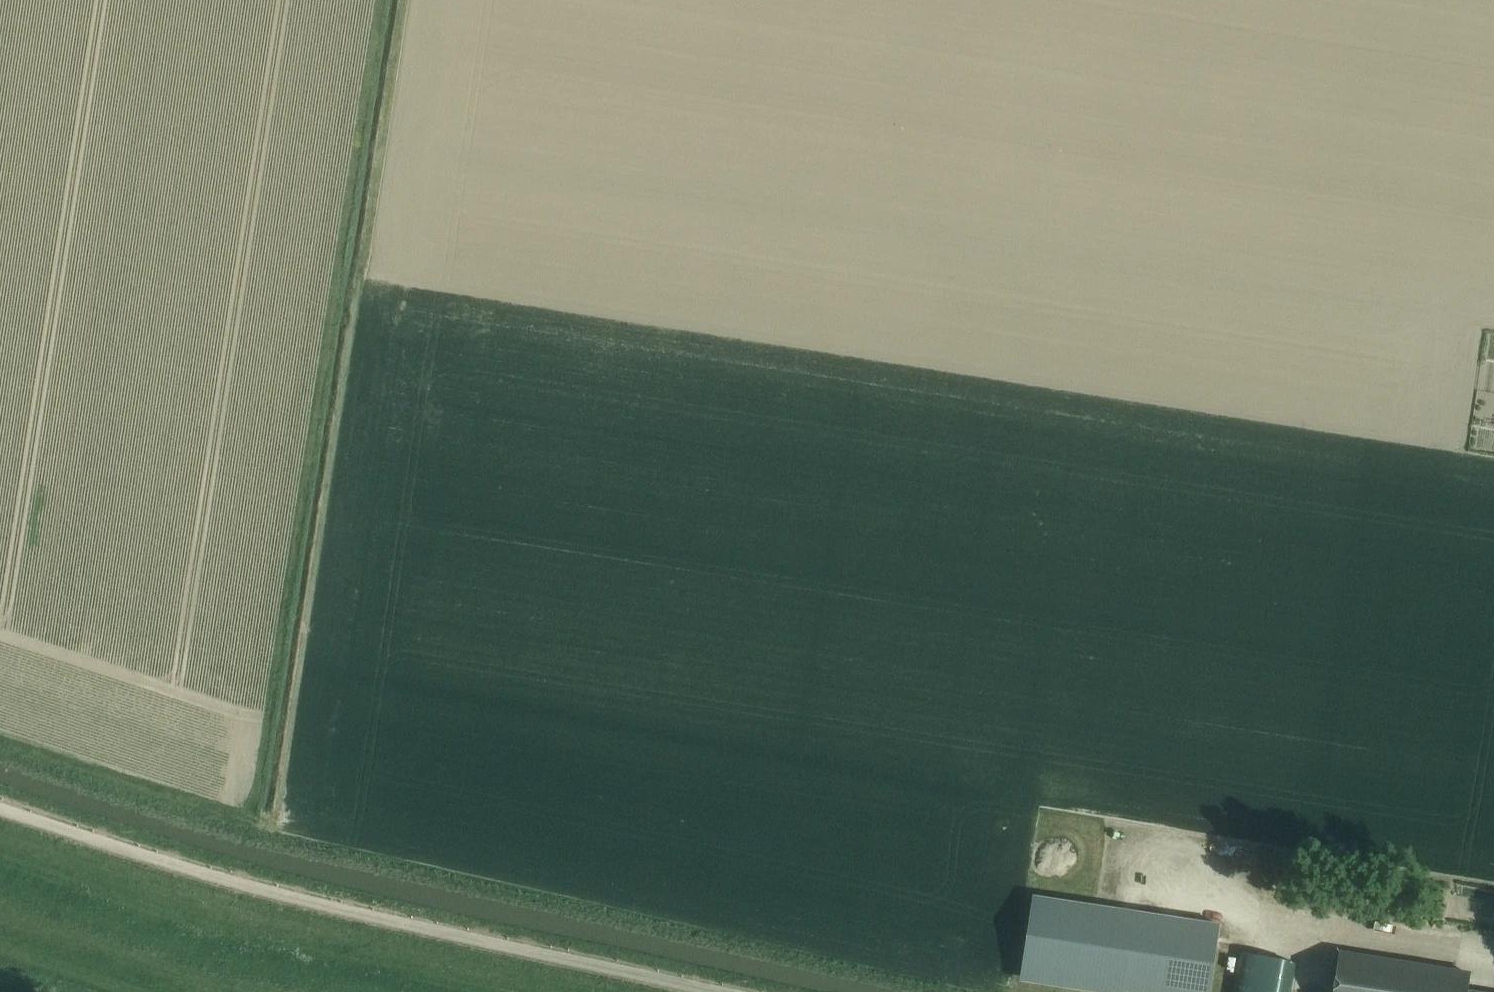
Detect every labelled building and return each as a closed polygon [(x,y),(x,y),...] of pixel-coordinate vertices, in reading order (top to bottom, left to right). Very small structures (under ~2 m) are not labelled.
[(1020,977),(1120,991),(1207,991),(1217,923),(1033,895),(1020,977)] [(1296,964),(1237,953),(1230,991),(1291,991),(1296,964)] [(1338,953),(1332,991),(1471,991),(1467,991),(1470,973),(1338,953)]
